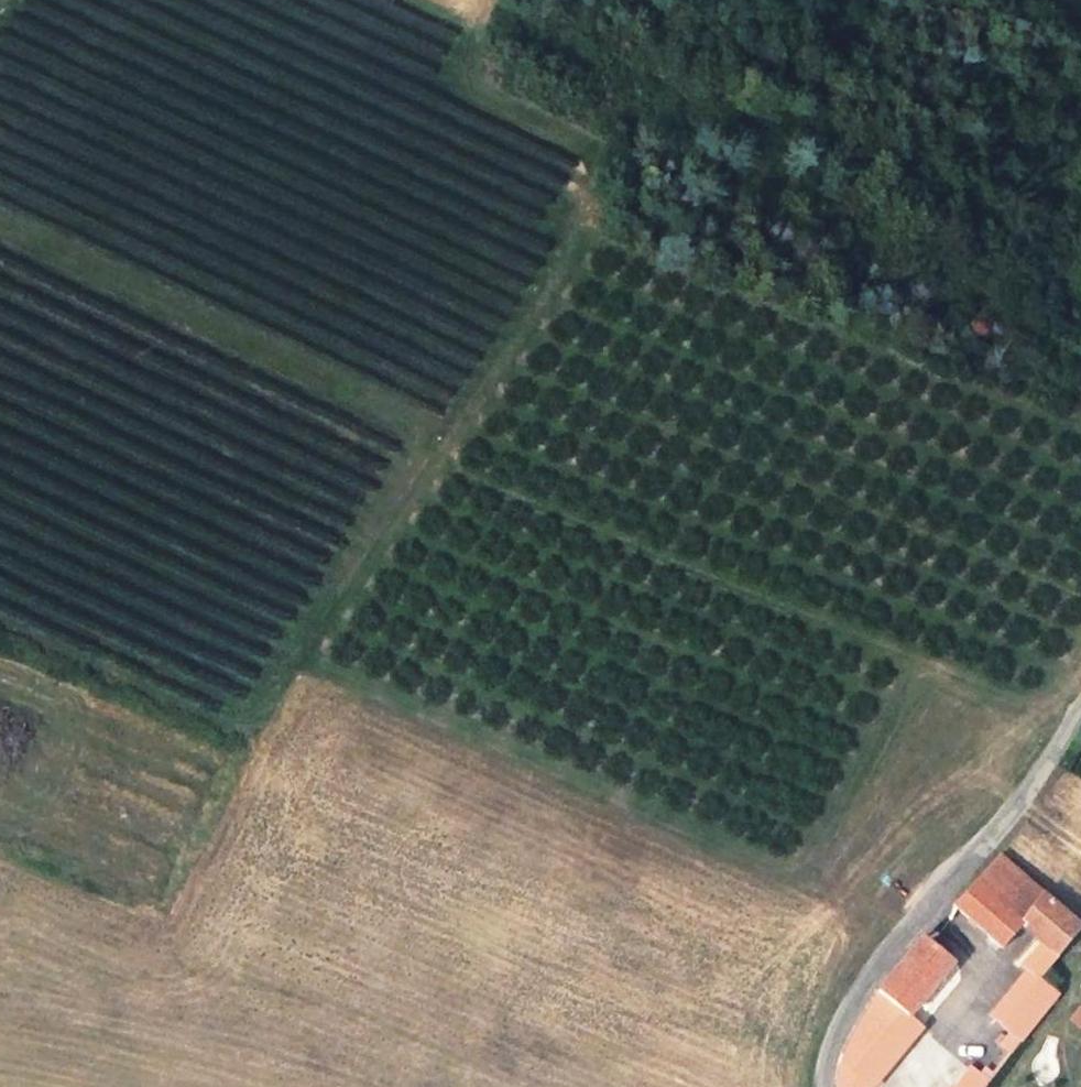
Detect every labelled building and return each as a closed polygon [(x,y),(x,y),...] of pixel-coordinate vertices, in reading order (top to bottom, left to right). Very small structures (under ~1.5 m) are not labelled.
[(1020,962),(1026,968),(1038,977),(1080,926),(999,854),(953,903),(1001,946),(1020,926),(1034,936),(1039,940),(1037,943),(1034,945),(1031,949),(1028,952),(1025,956),(1022,959),(1020,962)] [(924,1023),(911,1012),(953,960),(924,935),(915,945),(899,964),(883,983),(869,1003),(857,1024),(852,1032),(846,1044),(842,1057),(838,1071),(836,1084),(836,1086),(872,1086),(924,1023)] [(990,1016),(1008,1031),(1020,1040),(1057,993),(1038,977),(1026,968),(990,1016)] [(1010,1052),(1020,1040),(1008,1031),(999,1043),(1010,1052)] [(994,1074),(984,1066),(979,1072),(969,1065),(952,1086),(984,1086),(994,1074)]
